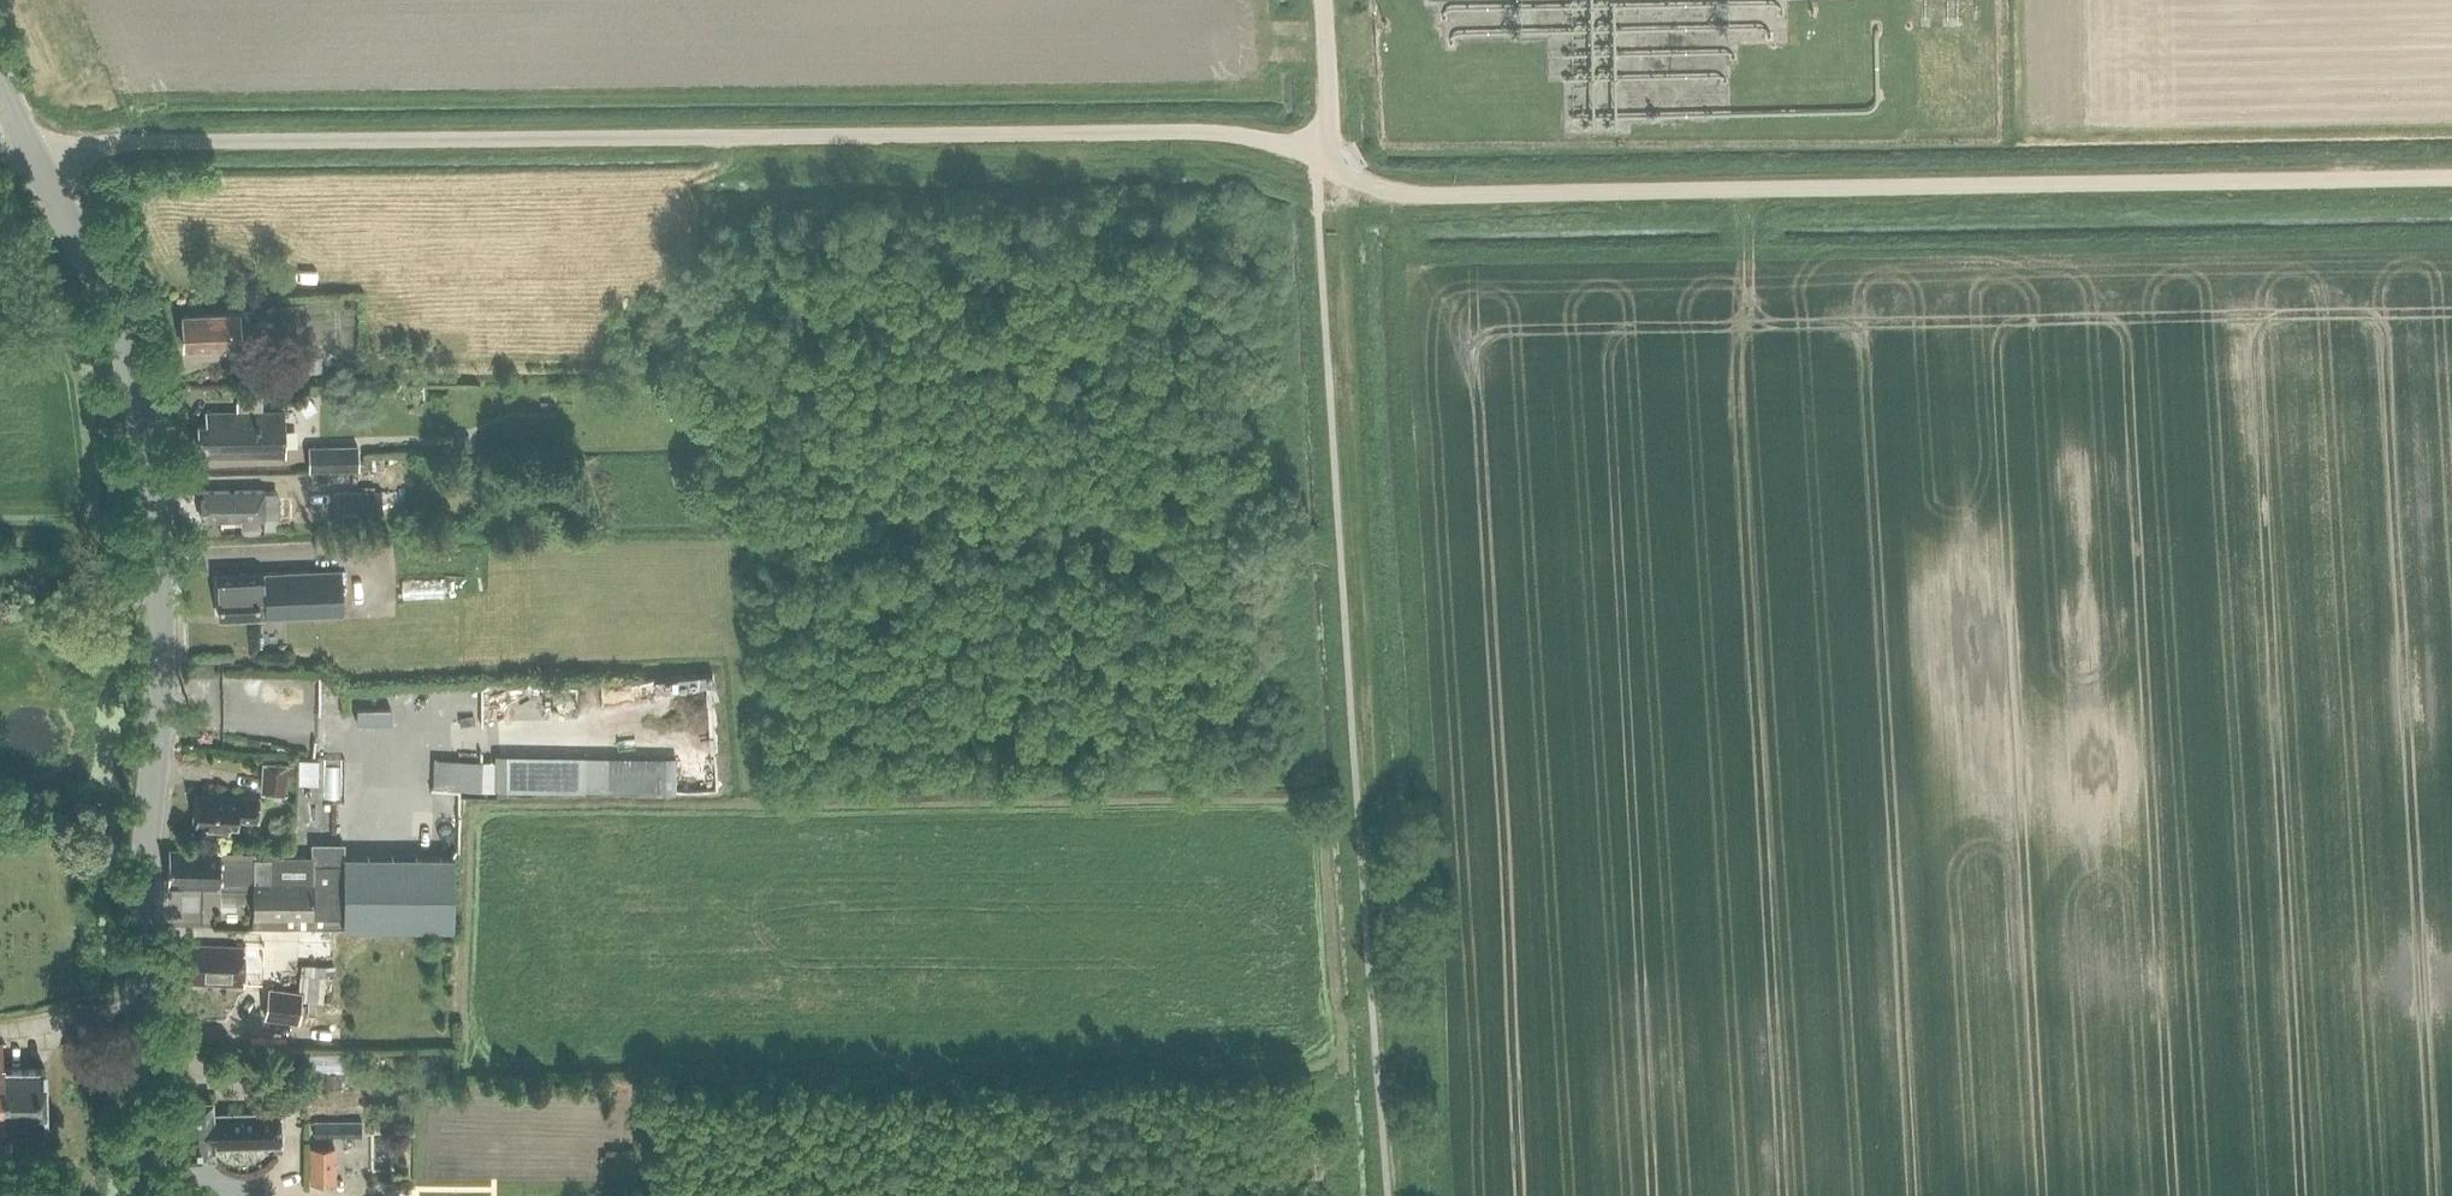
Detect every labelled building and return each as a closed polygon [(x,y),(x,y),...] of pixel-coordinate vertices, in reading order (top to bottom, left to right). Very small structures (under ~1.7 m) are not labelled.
[(305,327),(304,303),(281,304),(281,311),(241,312),(242,346),(259,346),(259,342),(284,341),(285,352),(291,352),(309,351),(308,327),(305,327)] [(242,347),(242,346),(240,313),(184,315),(185,349),(242,347)] [(321,356),(291,357),(291,371),(322,370),(321,356)] [(206,425),(198,425),(198,448),(206,448),(207,456),(286,456),(285,412),(261,413),(261,388),(237,388),(237,413),(206,413),(206,425)] [(542,403),(541,415),(551,416),(551,404),(542,403)] [(308,447),(308,472),(357,471),(357,446),(308,447)] [(242,519),(251,519),(279,519),(279,493),(264,493),(264,491),(201,492),(202,520),(232,520),(234,522),(241,522),(242,519)] [(335,515),(382,514),(382,492),(334,493),(335,515)] [(218,576),(219,590),(220,619),(343,614),(341,571),(255,574),(218,576)] [(434,834),(463,834),(464,786),(542,787),(542,757),(435,755),(434,834)] [(297,764),(288,764),(263,762),(262,792),(287,794),(287,787),(295,787),(297,764)] [(258,820),(259,800),(238,798),(195,795),(193,825),(236,827),(237,819),(258,820)] [(454,857),(344,857),(344,844),(313,844),(313,857),(254,857),(254,888),(254,927),(299,928),(340,928),(454,929),(454,857)] [(254,888),(254,857),(254,852),(220,851),(169,850),(168,886),(200,887),(220,887),(220,888),(254,888)] [(299,928),(299,961),(333,962),(333,954),(340,954),(340,928),(299,928)] [(244,985),(245,948),(186,946),(186,953),(178,953),(178,975),(186,976),(186,983),(244,985)] [(302,966),(300,992),(304,993),(303,1002),(317,1003),(317,1010),(332,1011),(335,968),(302,966)] [(296,1023),(300,992),(267,988),(263,1019),(296,1023)] [(3,1045),(0,1045),(0,1140),(5,1140),(5,1123),(46,1123),(45,1069),(3,1069),(3,1045)] [(307,1071),(348,1071),(348,1054),(307,1054),(307,1071)] [(214,1144),(279,1142),(278,1116),(213,1118),(213,1101),(181,1102),(183,1159),(214,1158),(214,1144)] [(308,1182),(335,1183),(335,1165),(308,1165),(308,1182)]
